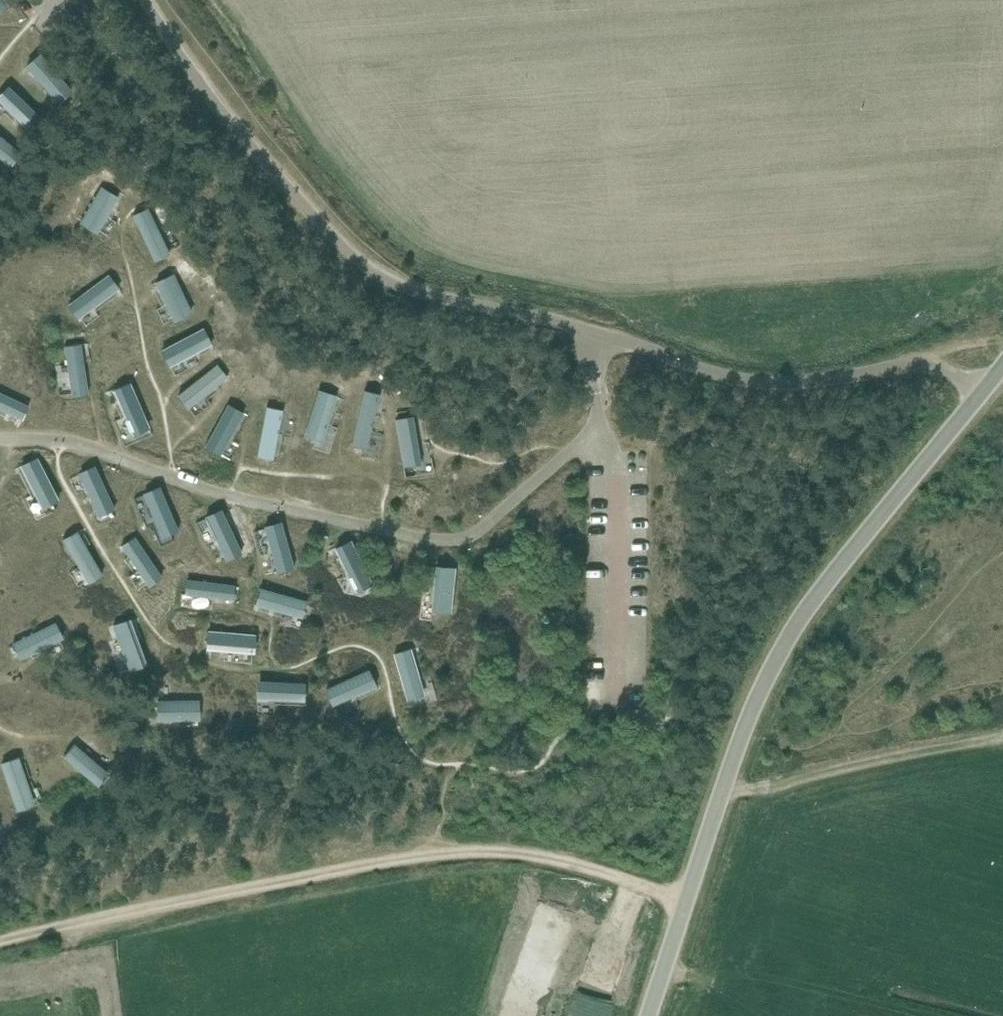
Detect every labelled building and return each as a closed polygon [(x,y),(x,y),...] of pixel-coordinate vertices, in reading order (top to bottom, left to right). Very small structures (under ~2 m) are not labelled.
[(9,6),(5,0),(0,0),(0,13),(9,6)] [(40,53),(25,65),(58,103),(73,91),(40,53)] [(0,93),(0,102),(31,132),(44,120),(8,85),(0,93)] [(11,168),(22,153),(0,135),(0,159),(11,168)] [(119,197),(102,186),(79,224),(98,234),(119,197)] [(148,208),(132,215),(155,261),(171,254),(148,208)] [(174,273),(155,282),(174,322),(193,313),(174,273)] [(109,275),(68,304),(78,319),(119,289),(109,275)] [(204,328),(161,350),(170,367),(213,345),(204,328)] [(81,344),(64,346),(72,398),(89,395),(81,344)] [(228,377),(217,364),(178,395),(188,409),(228,377)] [(131,383),(113,390),(133,436),(150,429),(131,383)] [(338,396),(319,390),(304,437),(323,442),(338,396)] [(381,394),(364,391),(352,446),(368,449),(381,394)] [(23,421),(29,406),(0,392),(0,410),(23,421)] [(229,404),(205,447),(221,456),(244,412),(229,404)] [(283,410),(266,408),(257,457),(273,460),(283,410)] [(413,416),(396,419),(404,468),(422,465),(413,416)] [(37,458),(20,466),(42,509),(59,501),(37,458)] [(95,465),(78,473),(99,517),(116,510),(95,465)] [(160,487),(142,493),(162,539),(180,532),(160,487)] [(222,509),(205,517),(226,562),(244,554),(222,509)] [(282,522),(264,527),(277,574),(296,570),(282,522)] [(78,531),(62,540),(89,584),(103,576),(78,531)] [(135,536),(121,546),(149,587),(164,578),(135,536)] [(352,540),(335,549),(358,593),(374,586),(352,540)] [(456,568),(437,566),(431,613),(452,614),(456,568)] [(236,585),(187,580),(185,596),(234,602),(236,585)] [(307,601),(260,588),(256,606),(303,619),(307,601)] [(130,620),(113,625),(130,672),(148,666),(130,620)] [(56,623),(11,643),(20,660),(63,639),(56,623)] [(257,635),(208,631),(206,650),(255,654),(257,635)] [(411,648),(394,653),(408,702),(425,696),(411,648)] [(370,670),(325,691),(333,707),(378,687),(370,670)] [(306,684),(258,682),(257,701),(270,703),(270,700),(306,703),(306,684)] [(200,701),(157,701),(156,722),(201,722),(200,701)] [(75,743),(65,757),(99,786),(110,772),(75,743)] [(20,756),(1,763),(18,811),(36,805),(20,756)] [(649,913),(646,930),(657,933),(661,915),(649,913)]
